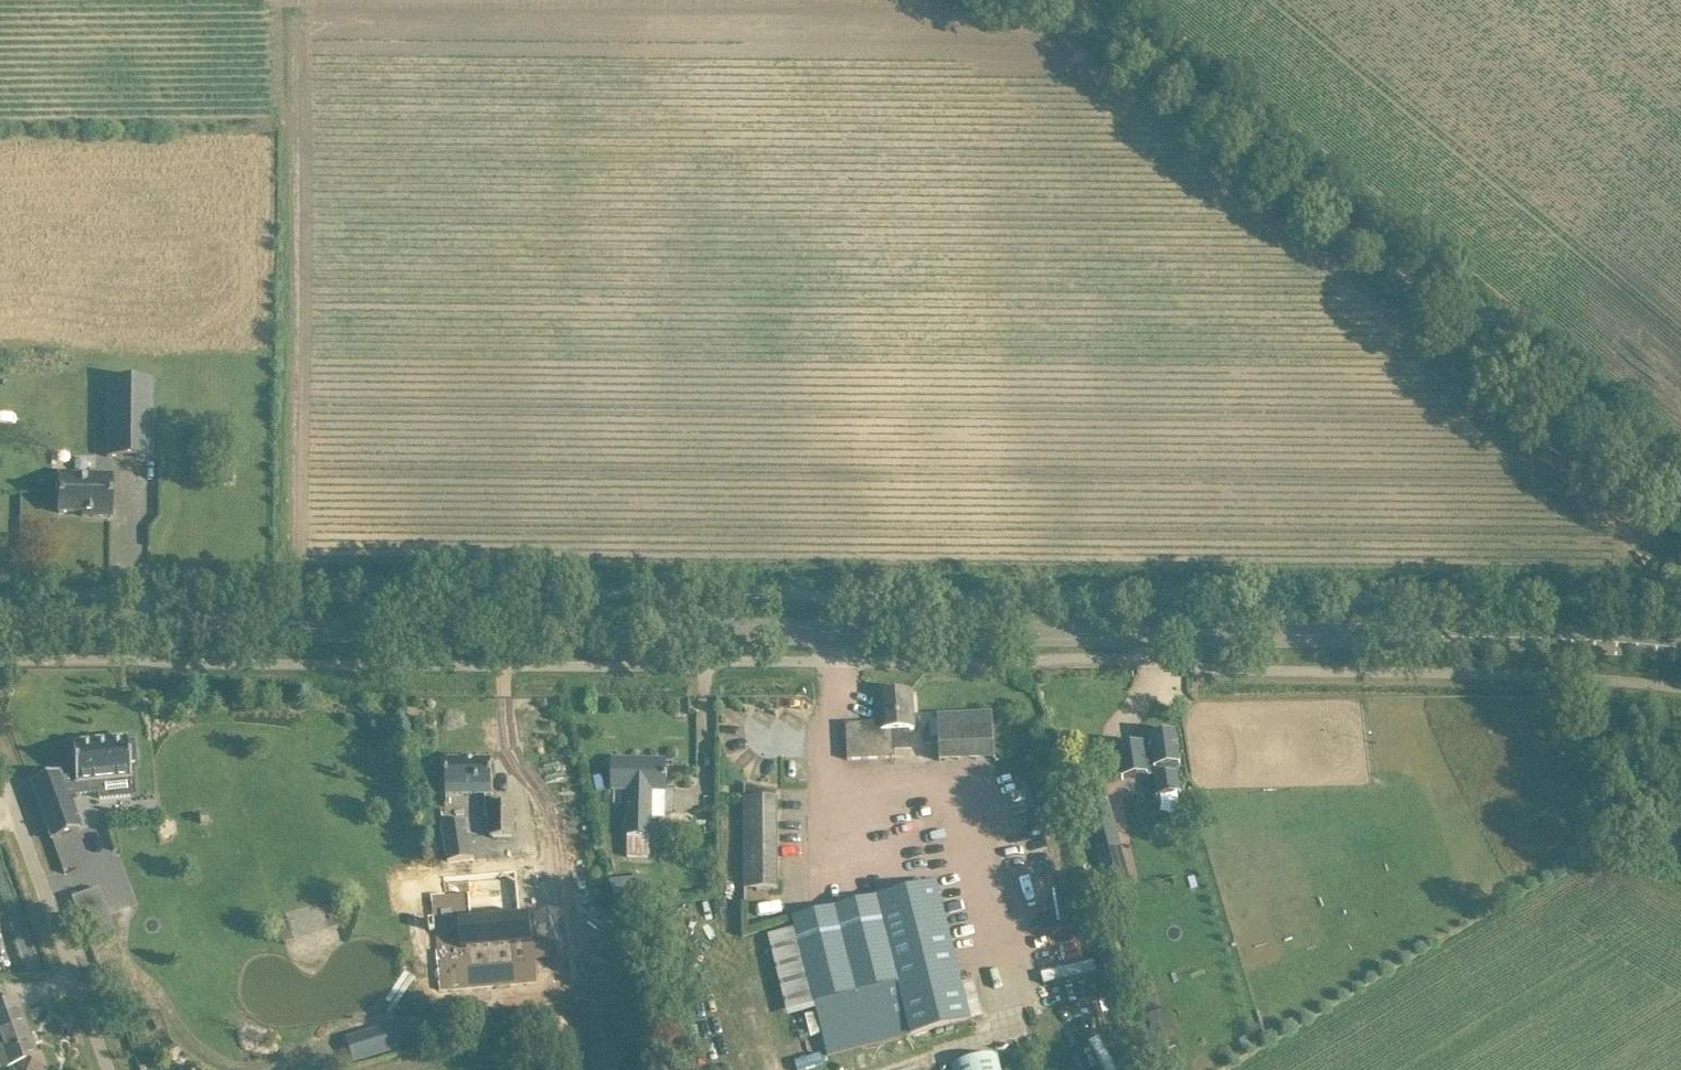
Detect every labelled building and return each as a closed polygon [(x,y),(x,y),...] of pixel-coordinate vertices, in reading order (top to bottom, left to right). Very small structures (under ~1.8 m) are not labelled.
[(151,457),(152,380),(108,379),(107,456),(151,457)] [(111,516),(112,475),(59,474),(58,512),(93,512),(93,516),(111,516)] [(846,723),(847,745),(848,760),(896,757),(895,750),(909,750),(909,730),(913,730),(912,691),(881,691),(882,721),(846,723)] [(1005,710),(928,712),(928,733),(939,733),(940,760),(1006,758),(1005,710)] [(1181,766),(1176,733),(1150,736),(1151,744),(1144,745),(1144,744),(1117,748),(1122,779),(1148,775),(1148,774),(1153,774),(1156,797),(1158,796),(1157,794),(1179,791),(1180,793),(1182,793),(1178,766),(1181,766)] [(131,777),(129,762),(135,761),(133,741),(127,742),(127,738),(72,743),(75,777),(62,778),(68,794),(100,791),(101,799),(135,795),(133,777),(131,777)] [(515,836),(515,826),(515,804),(492,804),(492,760),(446,760),(446,785),(456,785),(456,793),(485,793),(485,818),(490,818),(490,836),(515,836)] [(649,857),(651,817),(665,818),(666,790),(666,778),(667,778),(667,773),(666,773),(666,761),(614,760),(613,789),(629,789),(628,834),(627,856),(649,857)] [(59,771),(30,781),(52,839),(81,829),(68,794),(62,778),(59,771)] [(745,784),(744,889),(777,887),(776,793),(745,784)] [(1102,785),(1082,790),(1103,865),(1122,860),(1117,842),(1115,842),(1105,804),(1107,803),(1102,785)] [(472,836),(445,839),(448,861),(475,857),(472,836)] [(472,917),(463,918),(466,948),(532,942),(529,912),(521,912),(517,870),(467,875),(472,917)] [(971,1019),(936,882),(794,918),(828,1055),(971,1019)] [(114,933),(107,915),(79,925),(86,943),(114,933)] [(1031,938),(1070,927),(1067,917),(1028,928),(1031,938)] [(20,1069),(46,1069),(47,1069),(41,1053),(36,1054),(20,1008),(16,998),(0,1003),(0,1068),(18,1062),(20,1069)] [(408,1018),(343,1037),(350,1061),(415,1042),(408,1018)] [(950,1065),(952,1069),(1002,1069),(998,1053),(950,1065)]
